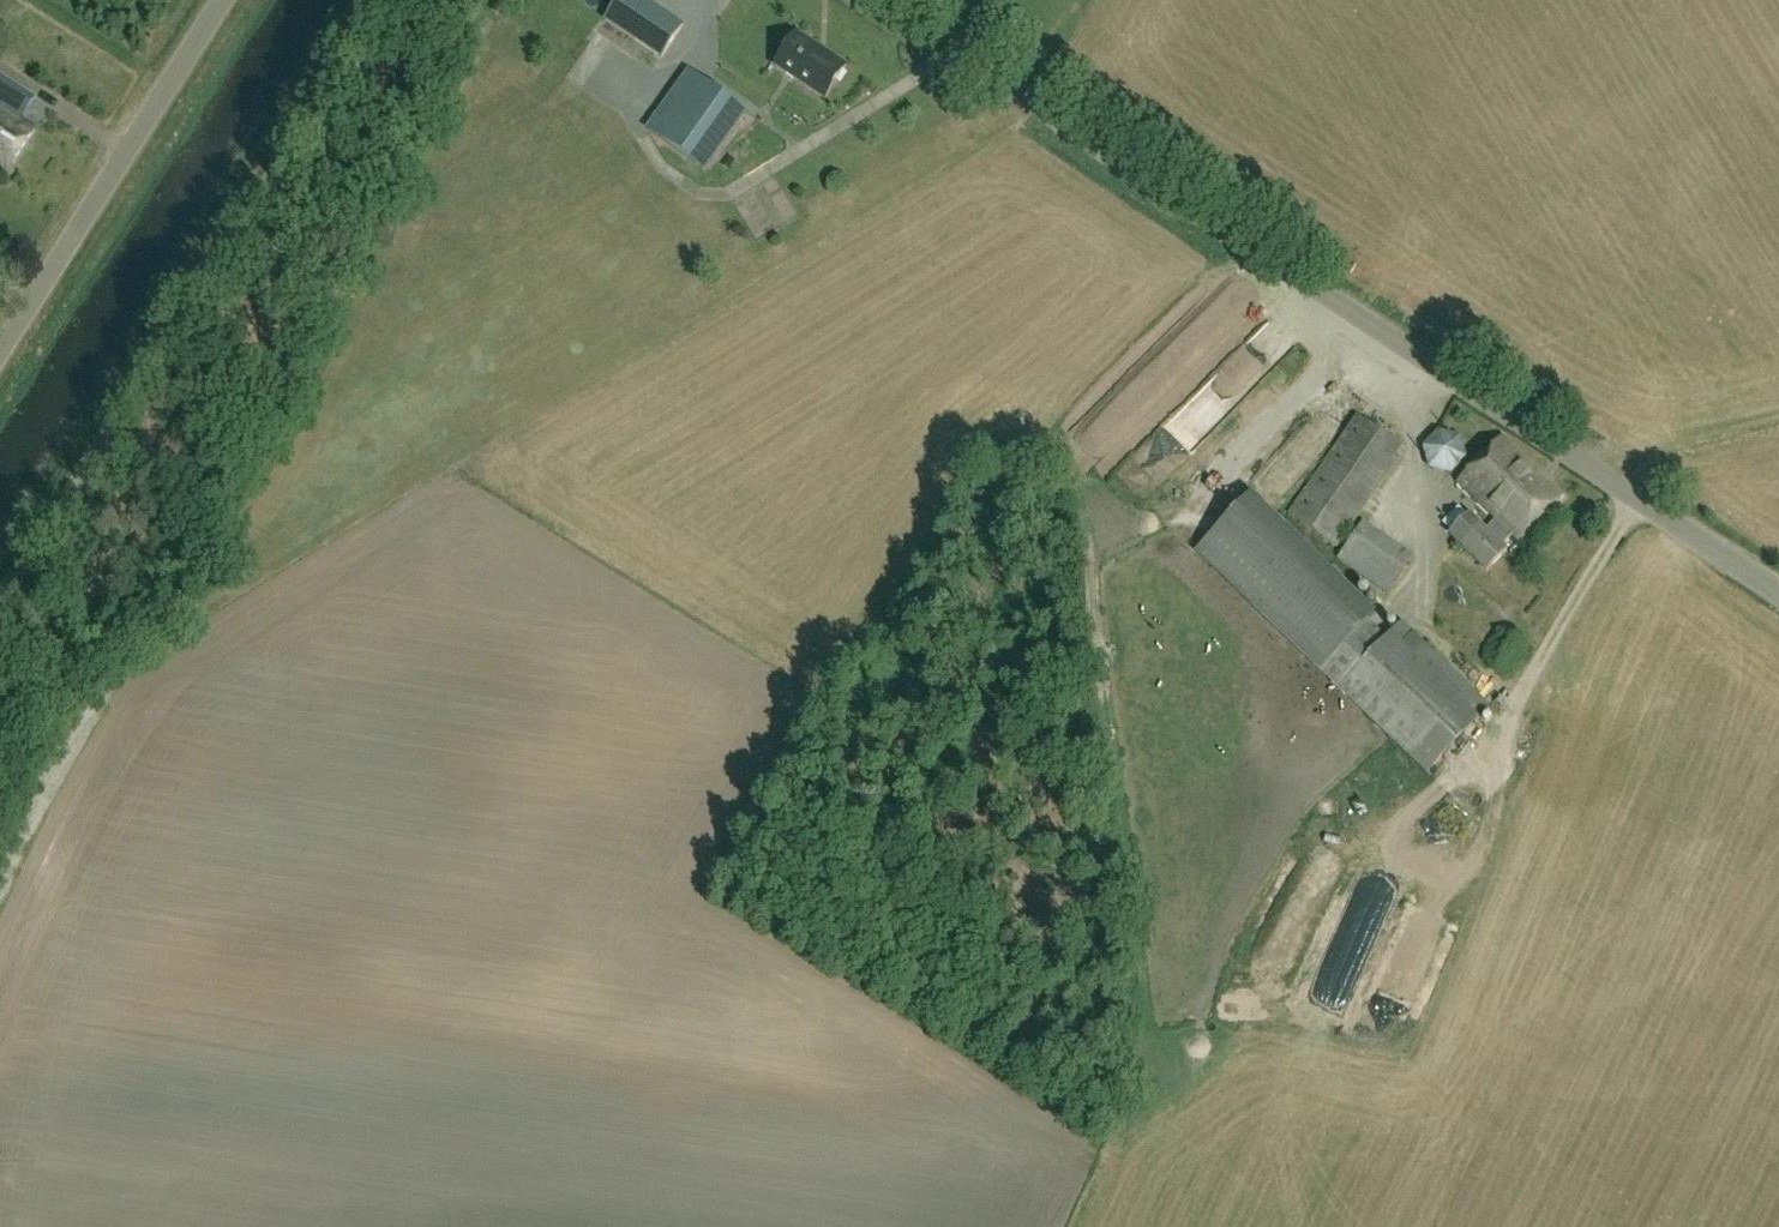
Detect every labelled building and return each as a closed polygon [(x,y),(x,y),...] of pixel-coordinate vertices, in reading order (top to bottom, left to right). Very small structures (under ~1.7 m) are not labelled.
[(657,9),(644,0),(620,0),(606,21),(636,41),(657,9)] [(825,100),(847,67),(797,34),(775,66),(825,100)] [(647,130),(703,170),(745,112),(689,72),(647,130)] [(8,175),(36,131),(14,116),(19,108),(20,109),(27,98),(0,81),(0,95),(4,98),(0,103),(0,170),(8,175)] [(1337,548),(1406,450),(1357,416),(1289,514),(1337,548)] [(1442,434),(1428,450),(1452,471),(1466,455),(1442,434)] [(1497,520),(1512,535),(1518,541),(1561,499),(1504,440),(1461,483),(1497,520)] [(1198,551),(1339,688),(1387,639),(1369,622),(1376,614),(1252,495),(1198,551)] [(1501,546),(1512,535),(1497,520),(1486,531),(1470,514),(1449,535),(1485,572),(1506,551),(1501,546)] [(1387,593),(1412,558),(1364,524),(1339,559),(1387,593)] [(1402,623),(1387,639),(1339,688),(1428,773),(1490,708),(1402,623)]
